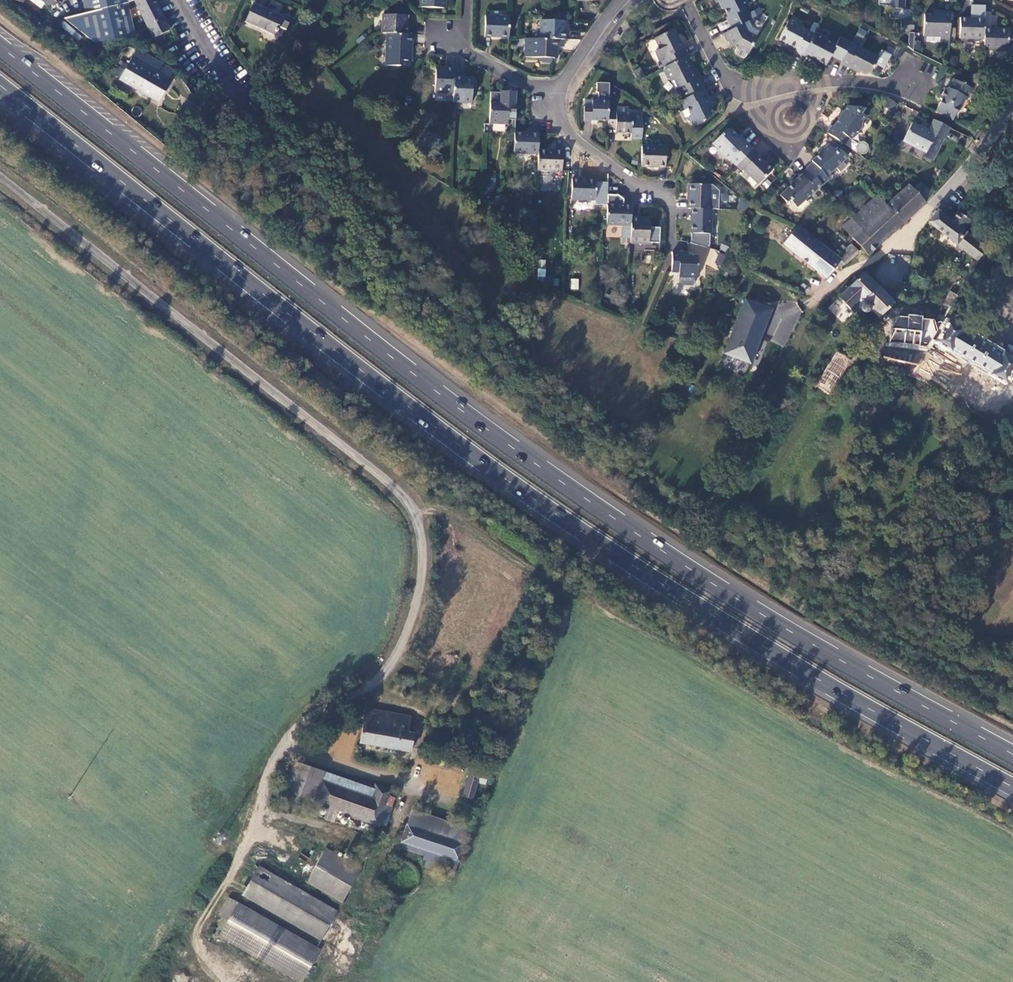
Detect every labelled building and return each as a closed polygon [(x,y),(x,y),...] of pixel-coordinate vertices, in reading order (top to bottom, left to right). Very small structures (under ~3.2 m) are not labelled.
[(52,0),(29,0),(45,10),(52,0)] [(127,4),(134,1),(135,0),(82,0),(86,13),(127,4)] [(148,26),(164,18),(154,0),(135,0),(134,1),(148,26)] [(420,8),(443,9),(443,0),(420,0),(420,8)] [(719,4),(721,5),(727,16),(725,17),(731,29),(743,23),(750,20),(744,9),(748,7),(744,0),(717,0),(719,4)] [(878,6),(890,6),(890,9),(904,9),(904,0),(878,0),(878,6)] [(252,4),(244,22),(273,34),(277,26),(285,29),(290,18),(282,14),(281,16),(252,4)] [(924,14),(923,36),(942,37),(941,42),(949,42),(950,12),(942,12),(942,15),(934,15),(924,14)] [(382,15),(381,34),(386,34),(407,35),(407,27),(404,27),(405,16),(382,15)] [(485,16),(485,37),(509,38),(510,17),(485,16)] [(175,38),(164,18),(148,26),(158,46),(175,38)] [(960,18),(959,39),(983,40),(984,29),(984,19),(960,18)] [(904,19),(903,31),(913,31),(914,19),(904,19)] [(540,21),(540,40),(563,40),(565,40),(565,33),(563,33),(563,22),(540,21)] [(788,21),(778,39),(788,44),(787,46),(794,50),(793,51),(802,56),(813,34),(788,21)] [(747,32),(743,23),(731,29),(722,34),(726,41),(730,40),(733,46),(748,54),(757,37),(747,32)] [(654,39),(659,50),(653,53),(658,62),(660,61),(664,68),(685,57),(682,50),(683,49),(679,41),(677,42),(676,39),(677,36),(673,29),(654,39)] [(983,50),(1008,50),(1008,47),(1012,47),(1012,33),(1008,33),(1008,29),(984,29),(983,40),(983,50)] [(813,34),(802,56),(811,60),(813,59),(825,66),(830,56),(841,61),(851,43),(839,37),(835,45),(827,41),(828,40),(814,33),(813,34)] [(386,34),(386,53),(409,54),(409,43),(412,43),(412,35),(407,35),(386,34)] [(525,39),(524,58),(554,59),(554,47),(557,48),(563,48),(563,40),(540,40),(525,39)] [(841,61),(840,63),(857,72),(858,69),(867,74),(870,73),(878,58),(867,52),(851,43),(841,61)] [(136,50),(130,60),(160,78),(166,67),(136,50)] [(663,70),(668,80),(670,80),(675,90),(678,89),(684,100),(703,90),(697,78),(695,79),(692,72),(693,69),(687,58),(685,57),(664,68),(663,70)] [(130,60),(119,80),(158,102),(169,82),(160,78),(130,60)] [(436,70),(435,93),(453,94),(454,77),(454,68),(447,68),(447,70),(436,70)] [(453,94),(453,102),(472,103),(473,80),(461,80),(462,77),(454,77),(453,94)] [(941,100),(935,112),(952,121),(959,108),(960,108),(965,97),(967,98),(971,88),(953,80),(948,89),(944,90),(939,99),(941,100)] [(609,84),(596,83),(596,93),(598,93),(597,101),(592,101),(591,106),(584,106),(583,120),(607,121),(608,113),(608,102),(609,84)] [(680,101),(685,110),(687,109),(690,116),(688,118),(693,128),(703,123),(712,114),(709,106),(711,105),(703,90),(684,100),(680,101)] [(489,102),(489,124),(507,124),(507,120),(515,120),(516,100),(508,100),(508,103),(500,103),(489,102)] [(832,126),(827,133),(844,145),(849,139),(850,140),(855,133),(859,133),(862,128),(861,124),(866,117),(861,114),(864,110),(847,106),(833,127),(832,126)] [(615,114),(608,113),(607,121),(607,127),(615,128),(615,133),(630,134),(630,139),(641,140),(642,114),(632,114),(615,114)] [(933,119),(928,130),(944,138),(949,128),(933,119)] [(912,122),(902,141),(926,153),(927,151),(935,155),(944,138),(928,130),(912,122)] [(741,138),(739,141),(737,139),(737,136),(731,130),(726,130),(712,144),(730,161),(731,160),(736,166),(753,149),(741,138)] [(514,133),(513,154),(538,155),(538,149),(539,134),(514,133)] [(641,146),(640,167),(665,168),(665,147),(641,146)] [(813,163),(807,169),(821,185),(828,179),(826,176),(846,158),(848,156),(836,149),(834,150),(829,146),(812,162),(813,163)] [(538,155),(537,170),(562,171),(562,150),(538,149),(538,155)] [(753,149),(736,166),(742,171),(743,170),(758,184),(772,170),(757,156),(758,155),(753,149)] [(926,153),(923,158),(932,162),(935,155),(927,151),(926,153)] [(786,203),(789,200),(796,208),(821,185),(807,169),(800,174),(801,175),(794,182),(794,183),(779,196),(786,203)] [(571,179),(570,200),(595,201),(596,180),(571,179)] [(932,193),(921,183),(914,191),(925,203),(932,193)] [(689,184),(688,209),(691,209),(712,210),(719,210),(719,192),(712,185),(689,184)] [(902,225),(925,203),(914,191),(909,185),(886,206),(885,207),(902,225)] [(617,199),(617,195),(607,195),(606,225),(621,226),(621,238),(630,238),(630,218),(631,205),(623,205),(623,199),(617,199)] [(867,256),(902,225),(885,207),(886,206),(877,196),(842,228),(861,249),(867,256)] [(691,209),(690,233),(711,234),(712,210),(691,209)] [(937,212),(928,223),(941,233),(950,222),(937,212)] [(950,222),(941,233),(956,245),(976,259),(978,260),(984,251),(981,245),(963,231),(970,221),(958,212),(950,222)] [(630,238),(629,243),(648,244),(648,242),(659,243),(659,228),(649,228),(649,221),(638,220),(638,218),(630,218),(630,238)] [(837,259),(796,227),(782,244),(826,279),(836,266),(839,269),(857,253),(850,246),(842,254),(837,259)] [(704,263),(718,270),(725,255),(711,248),(704,263)] [(671,273),(679,273),(678,278),(679,278),(679,283),(681,286),(692,286),(695,284),(695,278),(697,278),(698,257),(687,256),(680,256),(680,253),(672,253),(671,273)] [(854,313),(859,308),(859,310),(860,312),(862,313),(864,314),(867,313),(868,311),(869,309),(878,318),(893,304),(863,274),(839,298),(854,313)] [(571,278),(570,289),(578,290),(579,279),(571,278)] [(950,291),(942,305),(951,307),(958,295),(950,291)] [(925,292),(923,301),(932,302),(933,293),(925,292)] [(744,300),(723,354),(750,364),(771,310),(744,300)] [(786,347),(801,307),(782,300),(767,340),(786,347)] [(888,345),(898,346),(898,345),(927,349),(932,340),(934,342),(933,343),(949,352),(950,350),(990,374),(989,376),(1005,386),(1012,372),(1012,359),(1003,353),(1002,354),(962,331),(963,329),(947,320),(945,324),(940,321),(932,322),(932,319),(922,318),(922,316),(907,315),(907,318),(897,317),(890,330),(888,345)] [(838,344),(834,350),(844,356),(848,350),(838,344)] [(846,360),(835,353),(815,386),(826,393),(846,360)] [(403,733),(406,717),(362,710),(356,744),(399,751),(406,752),(409,733),(408,733),(408,734),(403,733)] [(319,772),(292,762),(280,798),(307,807),(319,772)] [(459,797),(469,800),(473,782),(475,774),(476,771),(467,769),(459,797)] [(324,808),(321,817),(332,820),(334,812),(374,827),(387,793),(373,788),(372,787),(371,788),(371,790),(366,801),(330,787),(332,780),(321,776),(311,803),(324,808)] [(332,780),(330,787),(366,801),(371,790),(332,780)] [(409,847),(418,850),(454,862),(464,831),(408,811),(397,843),(409,847)] [(312,847),(296,877),(341,903),(357,873),(312,847)] [(255,868),(241,897),(320,941),(336,913),(255,868)] [(216,918),(226,922),(233,908),(317,954),(319,950),(226,899),(216,918)] [(233,908),(226,922),(219,939),(297,981),(302,981),(312,964),(315,957),(317,954),(233,908)] [(322,961),(315,957),(312,964),(319,968),(322,961)]
